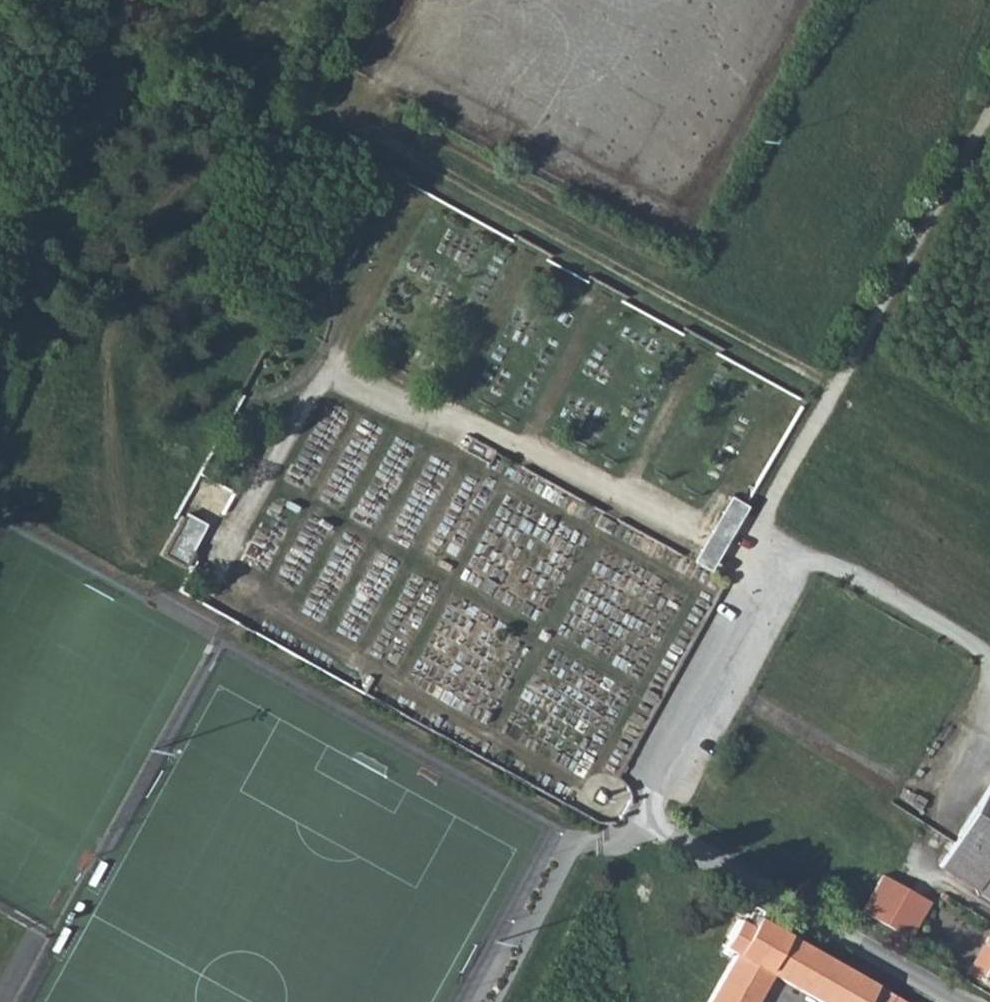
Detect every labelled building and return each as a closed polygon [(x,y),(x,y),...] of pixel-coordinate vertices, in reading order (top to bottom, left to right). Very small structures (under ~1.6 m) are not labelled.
[(710,567),(745,503),(727,494),(692,558),(710,567)] [(201,532),(178,519),(157,556),(182,570),(191,553),(189,552),(201,532)] [(988,804),(989,799),(989,786),(981,800),(988,804)] [(989,893),(989,799),(988,804),(965,845),(958,858),(955,870),(989,893)] [(940,860),(955,870),(958,858),(965,845),(988,804),(981,800),(940,860)] [(857,907),(905,935),(911,923),(887,910),(888,906),(897,890),(875,878),(857,907)] [(897,890),(888,906),(887,910),(911,923),(922,904),(897,890)] [(771,971),(826,1001),(864,1001),(867,997),(876,1001),(907,1001),(756,914),(749,926),(735,950),(771,971)] [(735,950),(749,926),(736,918),(722,943),(735,950)] [(961,971),(989,988),(989,923),(961,971)] [(771,971),(735,950),(705,1001),(753,1001),(771,971)]
